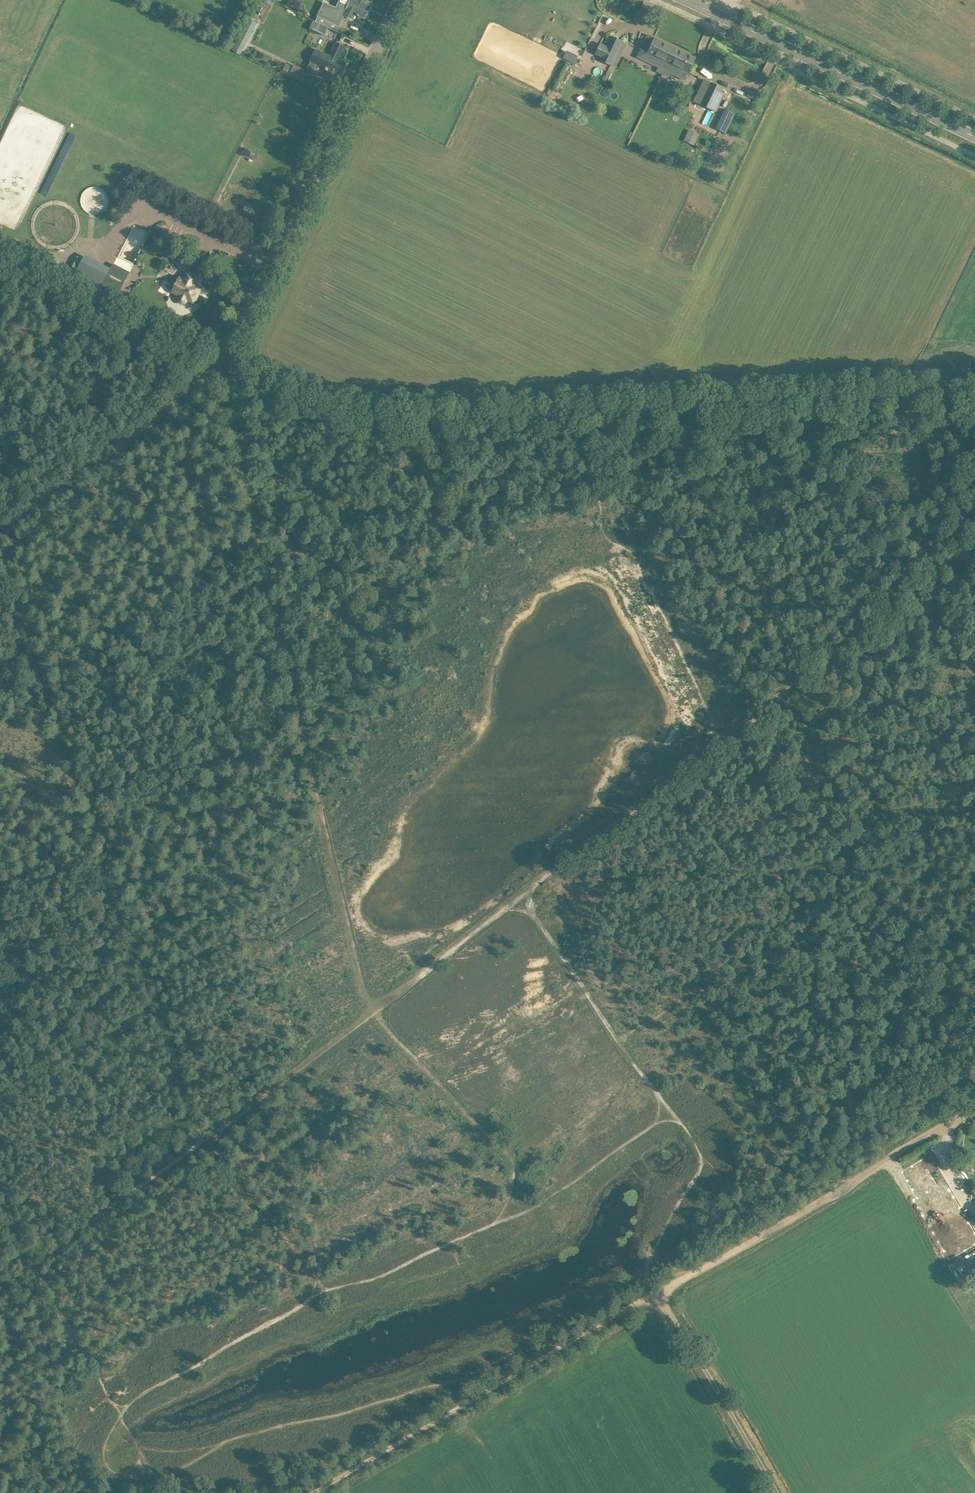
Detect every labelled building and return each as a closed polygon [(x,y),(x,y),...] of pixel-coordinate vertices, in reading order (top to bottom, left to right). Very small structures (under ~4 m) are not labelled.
[(339,26),(344,15),(353,19),(355,14),(365,18),(370,6),(366,4),(368,0),(350,0),(345,11),(324,2),(315,22),(327,28),(330,22),(339,26)] [(246,25),(245,25),(242,31),(243,31),(233,48),(241,53),(256,24),(248,20),(246,25)] [(314,21),(310,29),(324,36),(328,28),(327,28),(315,22),(314,21)] [(648,34),(641,49),(647,52),(643,60),(686,80),(696,58),(648,34)] [(611,65),(623,41),(612,36),(607,47),(600,43),(595,53),(602,57),(601,60),(611,65)] [(316,48),(306,70),(315,73),(319,66),(329,70),(326,76),(335,80),(337,74),(338,74),(344,62),(339,60),(345,46),(336,42),(330,55),(316,48)] [(289,76),(300,81),(305,69),(294,64),(289,76)] [(723,88),(711,82),(700,105),(715,112),(724,93),(722,92),(723,88)] [(689,130),(684,139),(694,144),(698,134),(689,130)] [(114,263),(103,284),(119,293),(130,272),(114,263)] [(172,291),(179,295),(178,296),(178,297),(178,298),(178,299),(178,300),(178,301),(179,302),(180,302),(180,303),(181,303),(182,303),(183,304),(184,303),(185,303),(186,303),(186,302),(187,302),(187,301),(188,300),(188,299),(194,302),(195,300),(196,300),(199,295),(198,294),(199,291),(196,289),(197,287),(198,287),(198,286),(195,285),(199,277),(188,272),(184,279),(180,277),(172,291)] [(958,1254),(974,1244),(974,1239),(926,1157),(907,1169),(958,1254)]
